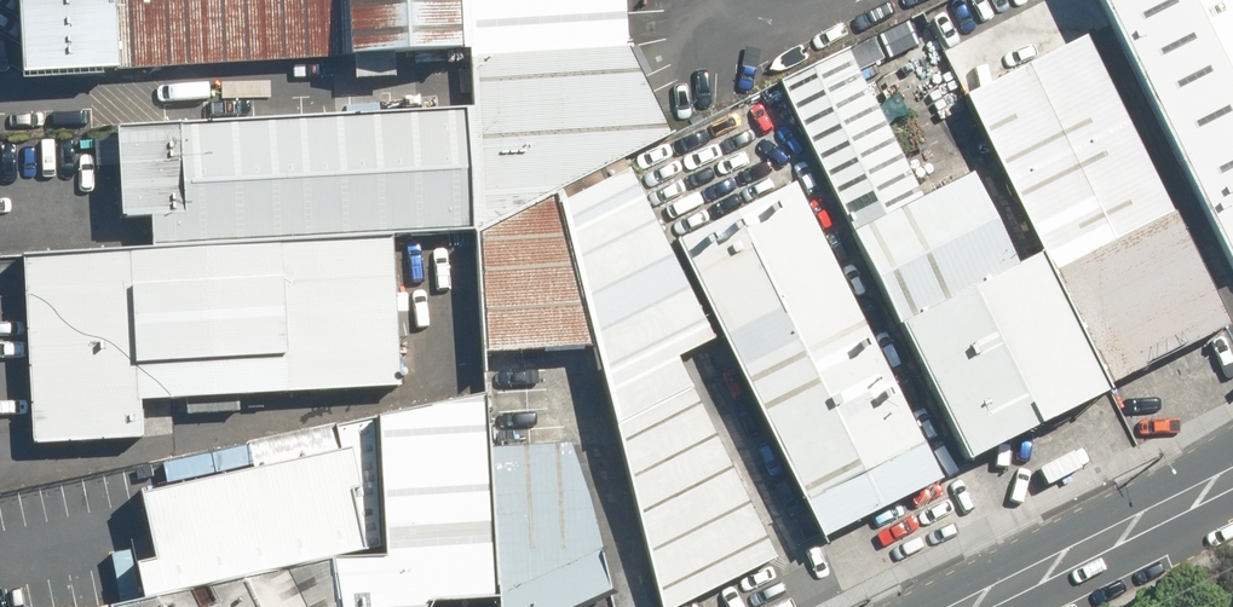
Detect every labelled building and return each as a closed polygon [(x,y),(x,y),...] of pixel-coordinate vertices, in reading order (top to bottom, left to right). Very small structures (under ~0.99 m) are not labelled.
[(21,73),(467,47),(465,0),(17,0),(21,73)] [(617,0),(469,0),(472,49),(620,41),(617,0)] [(1232,265),(1232,0),(1100,0),(1232,265)] [(1232,265),(1110,21),(966,92),(1041,242),(1112,384),(1232,325),(1232,267),(1232,265)] [(620,41),(472,49),(482,224),(554,189),(664,135),(623,40),(620,41)] [(772,89),(845,234),(922,196),(850,50),(772,89)] [(462,106),(114,126),(121,249),(384,233),(469,228),(462,106)] [(659,606),(665,606),(771,553),(677,358),(715,338),(667,242),(628,164),(556,198),(593,346),(659,606)] [(845,234),(887,319),(1009,258),(967,174),(845,234)] [(813,534),(935,474),(789,181),(667,242),(715,338),(813,534)] [(482,224),(483,350),(593,346),(556,198),(554,189),(482,224)] [(384,233),(121,249),(16,255),(27,444),(139,438),(137,399),(393,384),(384,233)] [(958,460),(1112,384),(1041,242),(887,319),(958,460)] [(432,602),(497,598),(485,444),(482,395),(380,416),(386,561),(331,563),(339,606),(430,606),(432,602)] [(345,447),(144,492),(160,560),(135,566),(143,601),(383,546),(377,417),(341,425),(345,447)] [(497,598),(498,606),(576,606),(611,592),(576,441),(485,444),(497,598)] [(331,563),(142,606),(339,606),(331,563)]
